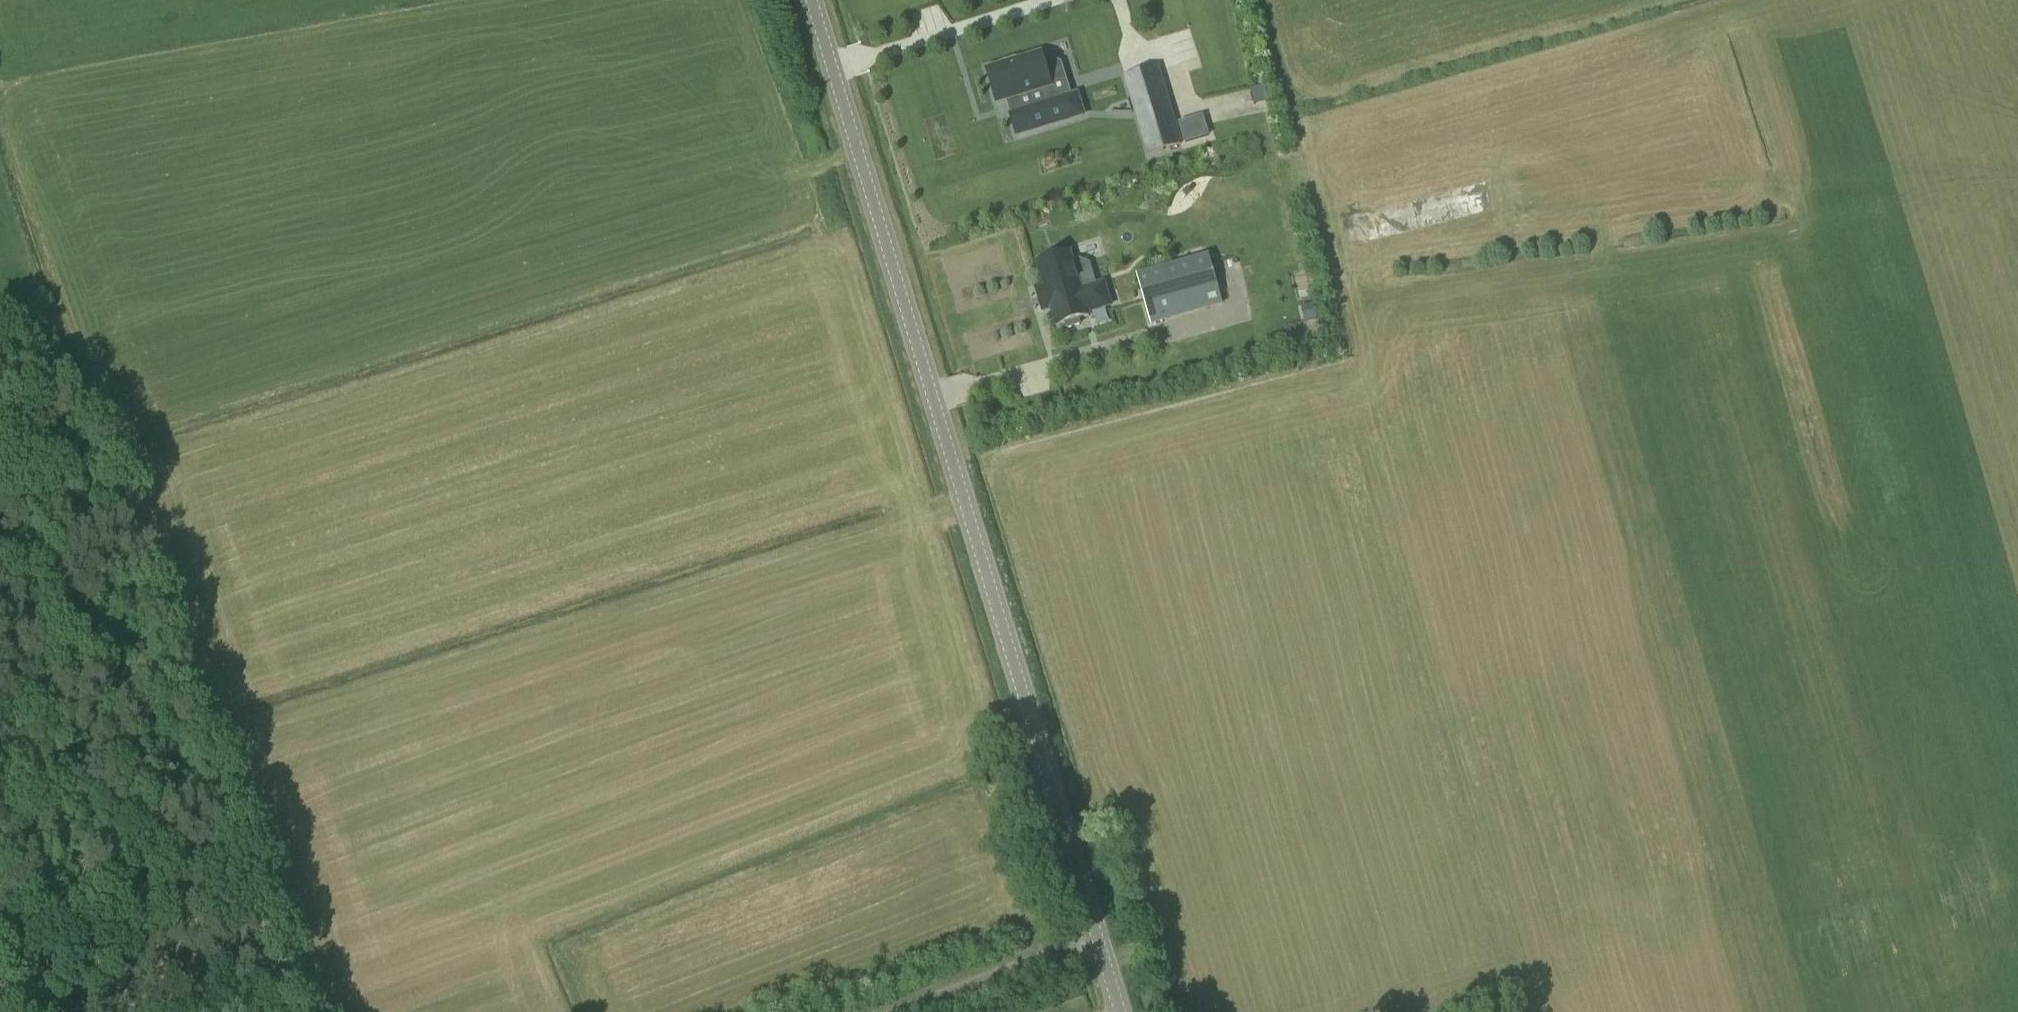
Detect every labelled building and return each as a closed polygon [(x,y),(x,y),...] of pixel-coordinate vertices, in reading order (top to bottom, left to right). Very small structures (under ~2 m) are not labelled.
[(1193,30),(1171,35),(1178,62),(1200,56),(1193,30)] [(1044,61),(1042,54),(1017,61),(1016,59),(1002,63),(1002,66),(987,70),(997,103),(1008,99),(1013,114),(1010,115),(1016,136),(1083,115),(1077,95),(1055,101),(1050,86),(1051,86),(1049,79),(1053,78),(1048,60),(1044,61)] [(1150,153),(1181,143),(1157,67),(1126,76),(1150,153)] [(1202,116),(1178,123),(1184,144),(1208,137),(1202,116)] [(1061,256),(1060,253),(1045,257),(1046,260),(1038,263),(1045,286),(1036,289),(1043,311),(1061,306),(1066,323),(1078,320),(1079,325),(1091,321),(1089,316),(1093,315),(1092,312),(1111,306),(1104,283),(1081,290),(1070,253),(1061,256)] [(1151,326),(1224,306),(1209,255),(1138,275),(1151,326)] [(1305,321),(1317,319),(1313,304),(1302,306),(1305,321)]
